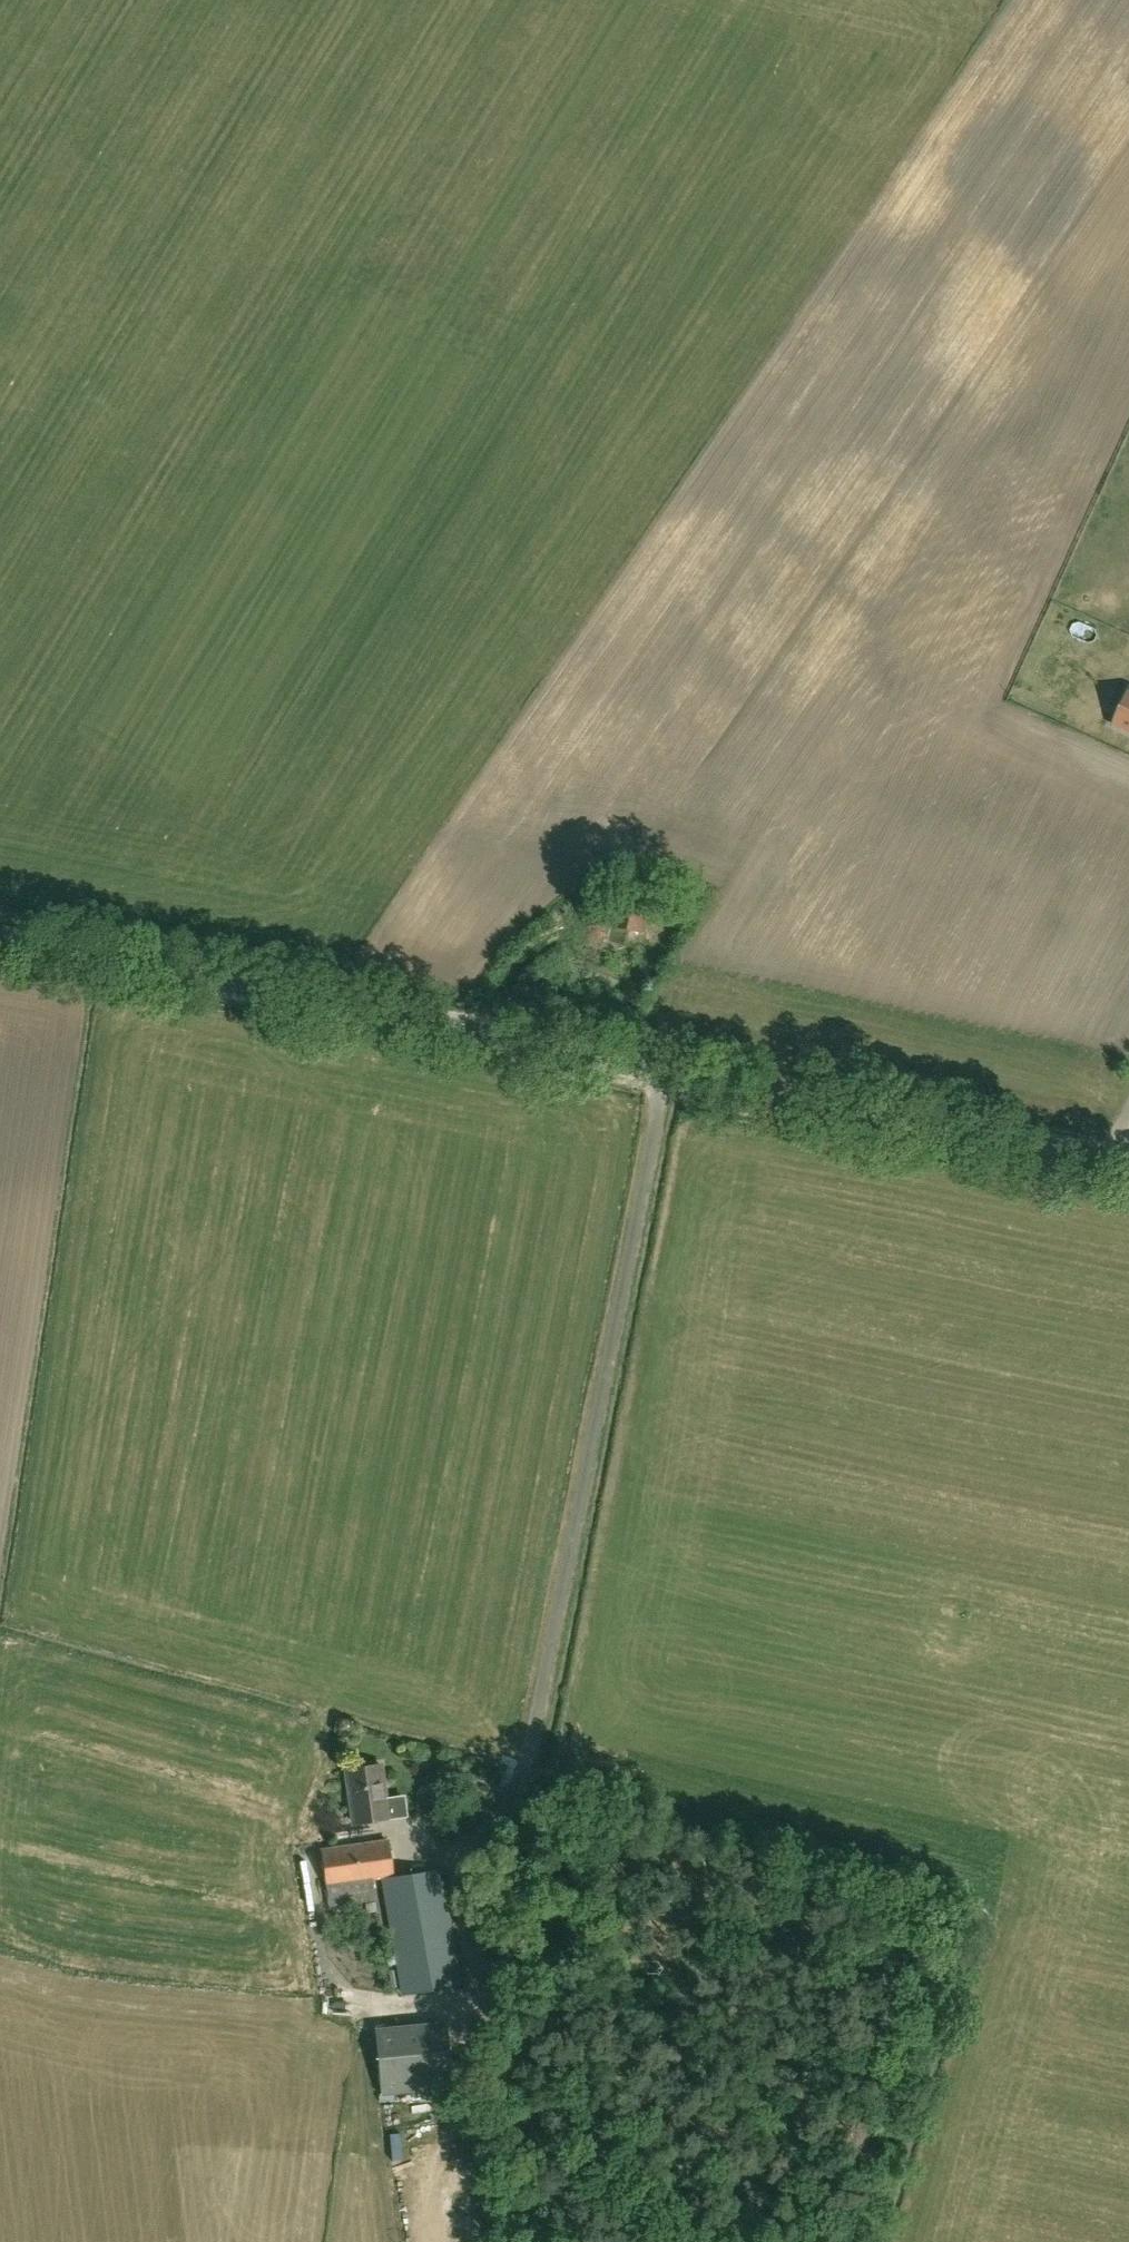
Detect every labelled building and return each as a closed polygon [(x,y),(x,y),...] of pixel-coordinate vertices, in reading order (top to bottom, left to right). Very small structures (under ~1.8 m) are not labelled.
[(1114,723),(1128,730),(1128,691),(1114,723)] [(639,930),(647,886),(621,881),(613,925),(639,930)] [(404,1794),(386,1797),(382,1764),(347,1770),(354,1822),(407,1815),(404,1794)] [(372,1878),(393,1875),(389,1840),(322,1848),(329,1905),(374,1899),(372,1878)] [(402,1992),(458,1983),(439,1870),(383,1879),(402,1992)] [(447,2021),(374,2028),(381,2095),(452,2088),(447,2021)]
